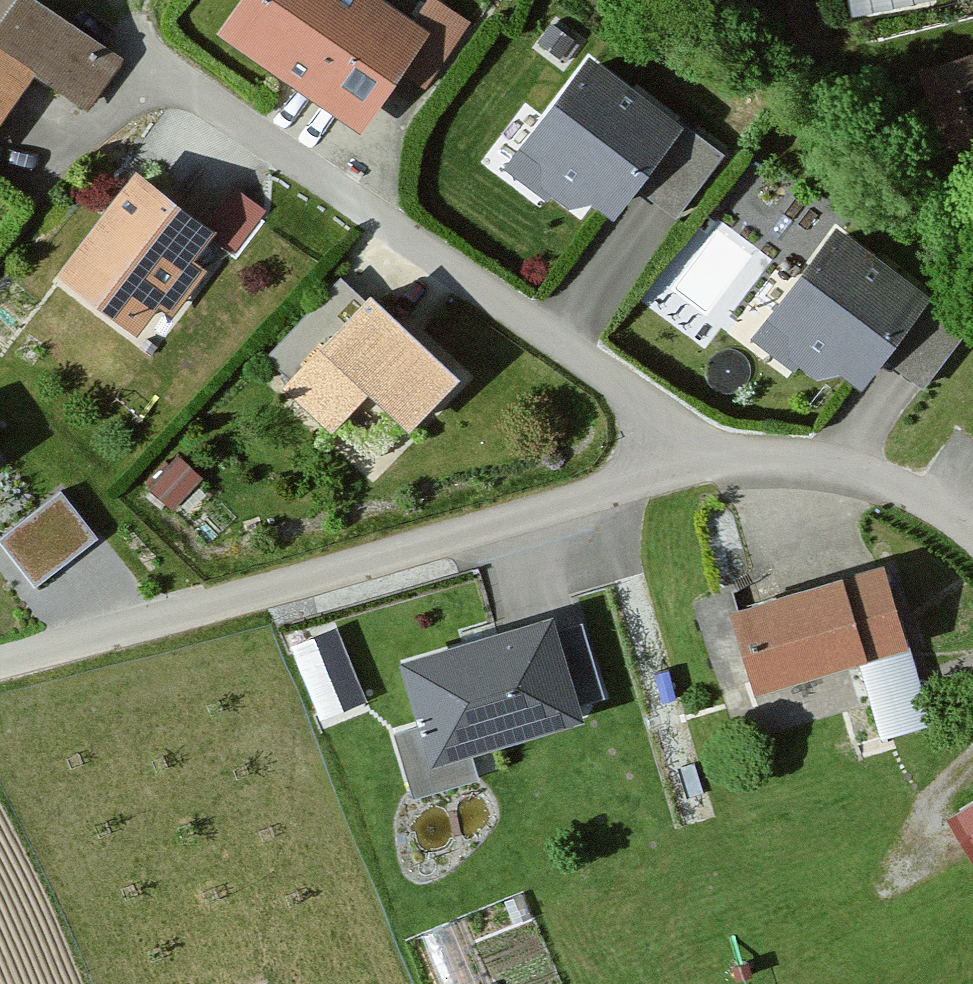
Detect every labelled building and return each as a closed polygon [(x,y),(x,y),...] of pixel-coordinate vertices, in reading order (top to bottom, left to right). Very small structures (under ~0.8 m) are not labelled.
[(54,0),(0,0),(0,100),(27,59),(89,100),(124,47),(54,0)] [(388,0),(228,0),(209,28),(361,130),(403,69),(425,84),(469,21),(438,0),(424,0),(412,17),(388,0)] [(684,116),(587,45),(516,141),(613,212),(636,182),(684,116)] [(923,68),(939,117),(972,106),(972,53),(923,68)] [(726,148),(684,116),(636,182),(679,213),(726,148)] [(209,211),(135,157),(49,271),(131,333),(154,301),(173,315),(209,268),(193,256),(211,232),(221,220),(209,211)] [(234,179),(209,211),(221,220),(211,232),(235,251),(270,207),(234,179)] [(932,291),(832,217),(762,312),(861,385),(884,353),(932,291)] [(368,275),(275,370),(334,428),(373,388),(409,422),(462,368),(368,275)] [(932,291),(884,353),(923,382),(971,321),(932,291)] [(176,509),(203,476),(176,453),(149,486),(176,509)] [(0,529),(0,542),(30,582),(94,535),(57,486),(0,529)] [(886,565),(730,605),(751,687),(907,646),(886,565)] [(558,623),(553,606),(398,651),(417,720),(428,757),(470,745),(583,711),(579,697),(558,623)] [(582,616),(558,623),(579,697),(606,688),(582,616)] [(335,624),(291,643),(324,717),(367,698),(335,624)] [(479,774),(470,745),(428,757),(417,720),(393,727),(413,794),(479,774)] [(948,810),(972,854),(972,796),(948,810)]
